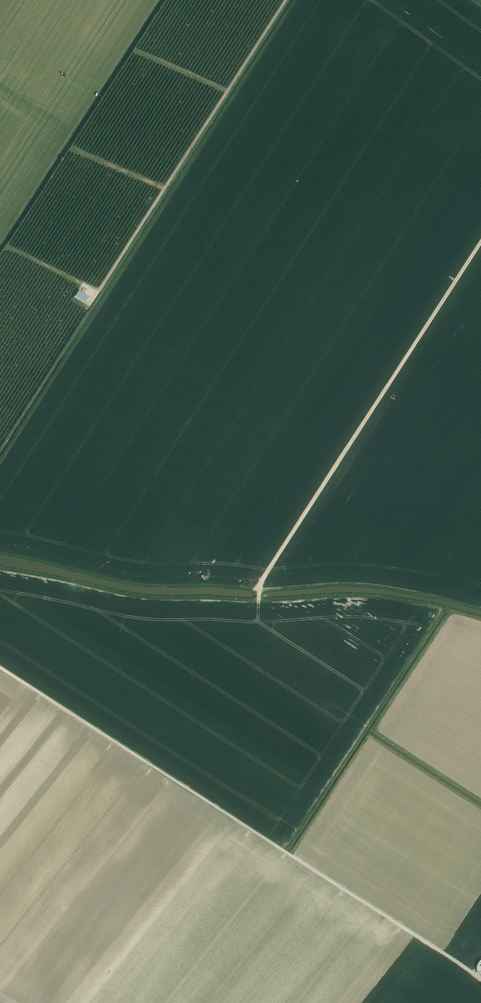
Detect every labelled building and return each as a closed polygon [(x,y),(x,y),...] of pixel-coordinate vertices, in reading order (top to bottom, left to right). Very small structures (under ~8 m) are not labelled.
[(89,295),(79,288),(74,296),(84,303),(89,295)]
